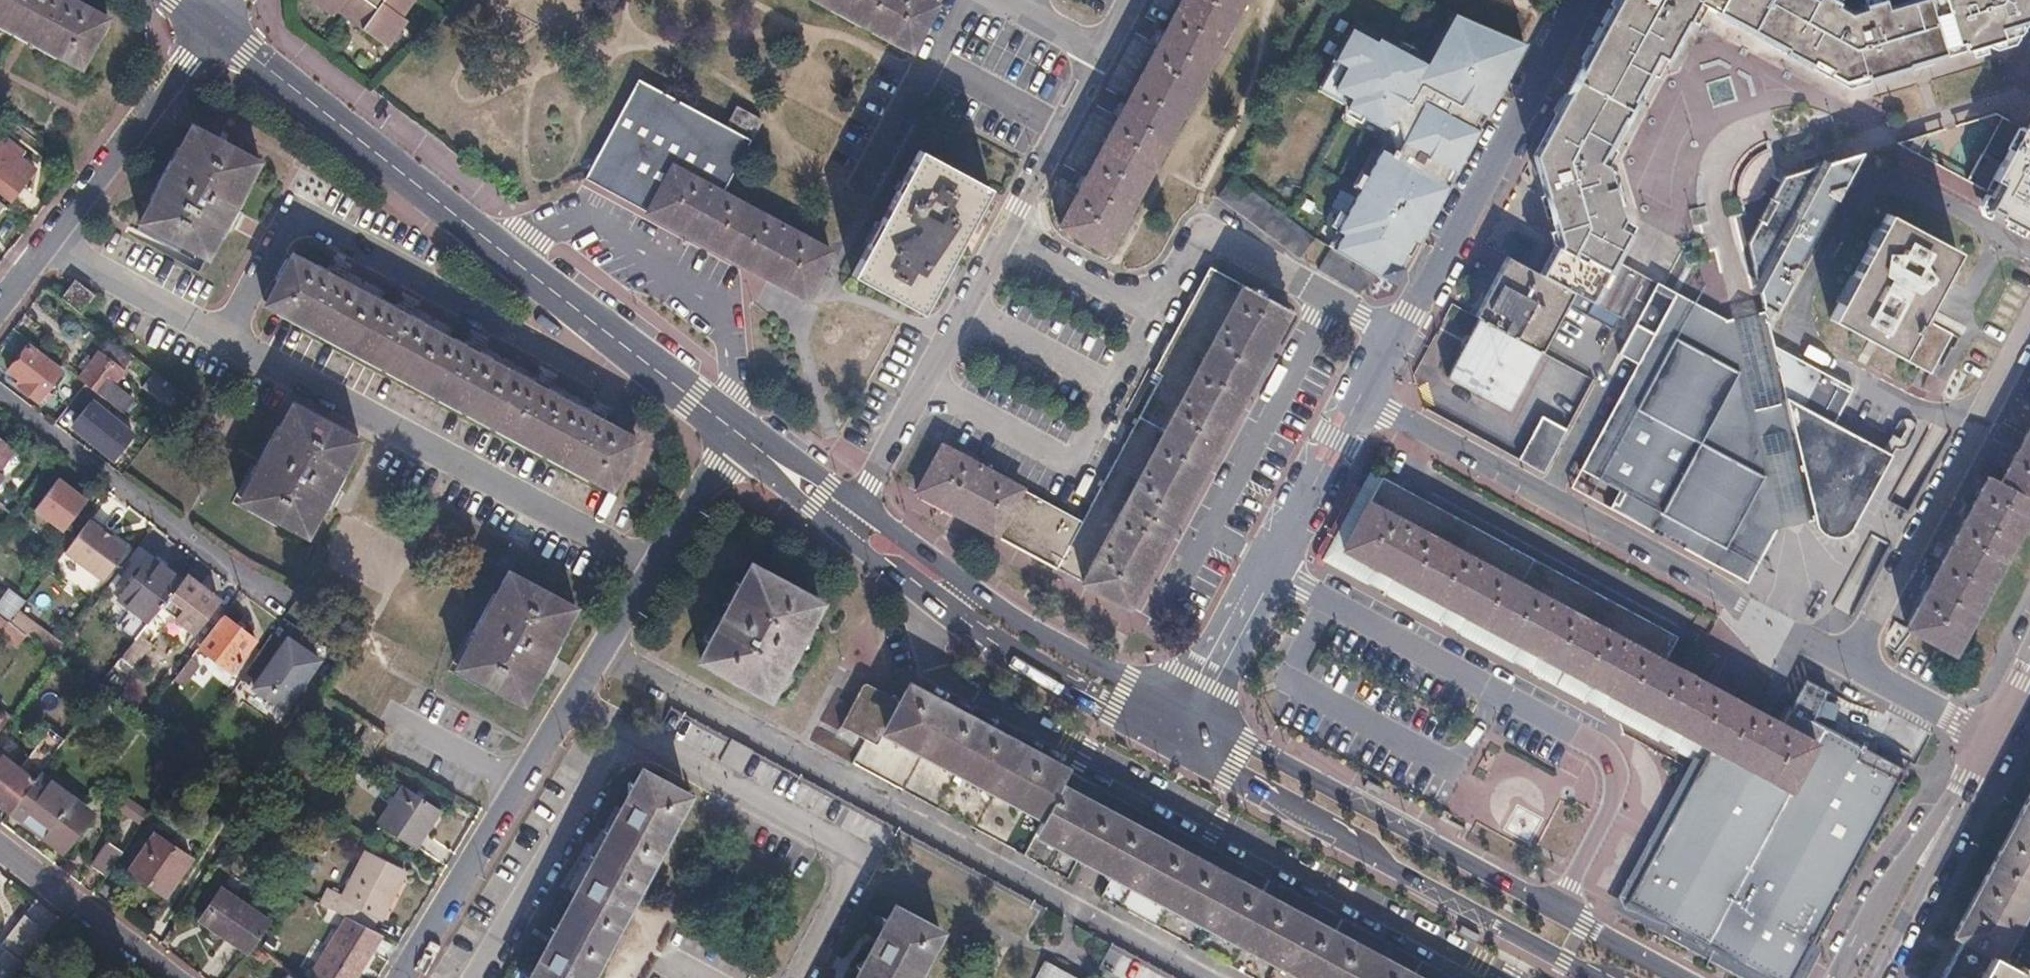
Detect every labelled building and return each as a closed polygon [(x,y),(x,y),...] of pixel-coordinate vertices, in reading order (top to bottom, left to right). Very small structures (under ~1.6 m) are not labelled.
[(88,66),(111,22),(69,0),(0,0),(0,19),(88,66)] [(296,1),(324,21),(327,18),(377,54),(399,20),(395,17),(407,0),(297,0),(296,1)] [(911,50),(936,3),(930,0),(817,0),(911,50)] [(1166,32),(1130,100),(1090,173),(1062,226),(1107,251),(1241,0),(1183,0),(1166,32)] [(1609,12),(1533,153),(1544,189),(1592,174),(1597,165),(1656,54),(1663,58),(1693,4),(1809,66),(1825,37),(1793,19),(1803,0),(1615,0),(1609,12)] [(1825,37),(1809,66),(1850,88),(1909,70),(1896,24),(1895,18),(1893,11),(1887,12),(1885,3),(1864,9),(1865,13),(1850,18),(1836,10),(1837,8),(1823,0),(1817,0),(1816,2),(1813,0),(1803,0),(1793,19),(1825,37)] [(1912,5),(1929,64),(1968,53),(1997,0),(1929,0),(1912,5)] [(1968,53),(1991,46),(1995,42),(1993,36),(2003,33),(2004,39),(2010,41),(2019,38),(2029,19),(2029,0),(1997,0),(1968,53)] [(1903,22),(1896,24),(1909,70),(1929,64),(1912,5),(1893,11),(1895,18),(1902,16),(1903,22)] [(1509,57),(1519,40),(1456,12),(1438,53),(1445,56),(1440,68),(1432,65),(1382,43),(1381,45),(1355,34),(1341,67),(1353,72),(1343,95),(1361,103),(1357,112),(1395,129),(1404,120),(1406,140),(1401,149),(1397,148),(1395,153),(1385,148),(1340,229),(1346,232),(1338,247),(1379,270),(1397,280),(1430,217),(1460,161),(1454,157),(1467,133),(1473,136),(1514,60),(1509,57)] [(2003,33),(1993,36),(1995,42),(1991,46),(2010,41),(2004,39),(2003,33)] [(1514,60),(1524,42),(1521,41),(1519,40),(1509,57),(1514,60)] [(1438,53),(1432,65),(1440,68),(1445,56),(1438,53)] [(1353,72),(1341,67),(1327,98),(1357,112),(1361,103),(1343,95),(1353,72)] [(730,127),(641,80),(587,181),(686,233),(808,297),(833,252),(723,192),(760,120),(739,109),(730,127)] [(1404,120),(1395,129),(1397,148),(1401,149),(1406,140),(1404,120)] [(266,160),(201,124),(149,218),(145,226),(188,249),(192,241),(215,254),(266,160)] [(1460,161),(1473,136),(1467,133),(1454,157),(1460,161)] [(2029,134),(2028,136),(2024,134),(2004,171),(1994,190),(1999,193),(1996,197),(1989,212),(2029,234),(2029,134)] [(0,144),(0,194),(9,201),(34,169),(18,157),(22,151),(9,141),(4,147),(0,144)] [(1865,152),(1786,172),(1748,241),(1764,314),(1766,314),(1769,325),(1865,152)] [(990,190),(921,154),(853,281),(922,318),(965,238),(990,190)] [(2004,171),(1983,159),(1969,187),(1990,197),(1991,194),(1994,190),(2004,171)] [(1592,174),(1544,189),(1549,205),(1553,218),(1571,213),(1573,220),(1596,213),(1621,227),(1625,219),(1614,188),(1608,171),(1597,165),(1592,174)] [(1960,250),(1889,210),(1827,326),(1927,381),(1954,331),(1924,314),(1960,250)] [(1553,218),(1560,238),(1541,273),(1575,291),(1622,317),(1626,319),(1635,302),(1647,279),(1615,262),(1631,232),(1621,227),(1596,213),(1573,220),(1571,213),(1553,218)] [(1340,229),(1332,244),(1335,245),(1338,247),(1346,232),(1340,229)] [(1335,245),(1322,268),(1366,292),(1379,270),(1338,247),(1335,245)] [(1541,273),(1510,256),(1476,316),(1479,317),(1477,320),(1541,354),(1575,291),(1541,273)] [(293,258),(267,306),(612,491),(638,443),(403,317),(293,258)] [(1156,371),(1163,374),(1083,521),(943,446),(918,492),(954,511),(989,530),(1024,549),(1130,606),(1139,590),(1146,577),(1153,564),(1181,513),(1194,488),(1222,436),(1250,385),(1264,359),(1277,334),(1291,308),(1212,266),(1156,371)] [(1654,283),(1647,279),(1635,302),(1641,306),(1654,283)] [(1658,285),(1654,283),(1641,306),(1646,308),(1658,285)] [(76,285),(61,304),(81,319),(95,299),(76,285)] [(1621,354),(1640,365),(1583,471),(1620,492),(1610,509),(1749,587),(1778,535),(1728,323),(1673,293),(1658,285),(1646,308),(1621,354)] [(1748,318),(1728,323),(1778,535),(1798,531),(1816,527),(1774,348),(1769,325),(1766,314),(1764,314),(1748,318)] [(1541,354),(1477,320),(1448,375),(1511,409),(1541,354)] [(121,349),(108,340),(79,380),(120,411),(130,397),(122,392),(113,385),(120,375),(133,358),(121,349)] [(27,347),(8,372),(23,384),(18,390),(37,405),(61,373),(27,347)] [(1852,391),(1774,348),(1816,527),(1819,534),(1823,537),(1828,539),(1833,541),(1838,541),(1843,540),(1849,537),(1855,531),(1892,460),(1833,427),(1852,391)] [(1583,401),(1593,378),(1574,370),(1564,393),(1583,401)] [(130,382),(120,375),(113,385),(122,392),(130,382)] [(158,381),(149,392),(167,404),(174,392),(158,381)] [(81,385),(75,393),(93,406),(99,398),(81,385)] [(115,459),(131,436),(88,404),(71,426),(115,459)] [(360,445),(294,410),(244,505),(309,540),(360,445)] [(1540,416),(1529,434),(1556,448),(1566,430),(1540,416)] [(2028,437),(2001,488),(1988,481),(1960,533),(1929,590),(1907,631),(1950,655),(2029,510),(2029,433),(2028,437)] [(1556,448),(1529,434),(1516,458),(1543,473),(1556,448)] [(0,442),(0,471),(14,453),(0,442)] [(1382,477),(1372,471),(1325,557),(1351,571),(1377,586),(1402,600),(1428,614),(1454,629),(1480,643),(1505,658),(1531,672),(1557,686),(1583,701),(1608,715),(1612,717),(1634,729),(1660,744),(1680,755),(1696,764),(1643,864),(1622,902),(1671,929),(1700,945),(1760,977),(1787,977),(1902,772),(1853,746),(1868,718),(1854,710),(1832,734),(1784,708),(1774,726),(1712,693),(1663,666),(1677,640),(1382,477)] [(61,533),(86,501),(58,478),(33,510),(61,533)] [(101,530),(102,528),(89,518),(88,519),(86,522),(74,538),(67,546),(62,553),(102,581),(126,549),(110,538),(101,530)] [(112,535),(102,528),(101,530),(110,538),(112,535)] [(182,580),(151,557),(119,598),(150,621),(182,580)] [(819,601),(750,564),(698,657),(768,695),(819,601)] [(218,600),(187,576),(163,607),(195,633),(218,600)] [(577,612),(510,576),(459,671),(526,708),(551,661),(577,612)] [(1,587),(0,589),(0,614),(3,616),(11,605),(17,609),(22,603),(1,587)] [(17,609),(11,605),(3,616),(8,620),(17,609)] [(15,614),(8,624),(54,659),(61,649),(15,614)] [(255,640),(222,615),(198,647),(232,672),(255,640)] [(8,624),(0,618),(0,634),(8,624)] [(154,625),(150,621),(120,659),(133,668),(151,644),(144,638),(154,625)] [(0,634),(0,635),(16,647),(18,644),(48,667),(54,659),(8,624),(0,634)] [(264,702),(290,719),(327,663),(287,638),(254,689),(242,681),(235,692),(260,708),(264,702)] [(200,665),(190,658),(174,680),(184,687),(200,665)] [(1102,896),(1254,977),(1454,977),(1429,965),(1396,947),(1362,929),(1328,911),(1295,893),(1261,874),(1227,856),(1207,845),(1194,838),(1123,800),(1076,775),(1031,751),(1007,738),(982,724),(957,711),(933,698),(908,684),(901,699),(862,678),(833,734),(858,747),(851,761),(1065,876),(1077,853),(1092,861),(1114,873),(1102,896)] [(669,705),(656,731),(704,756),(718,731),(669,705)] [(718,731),(704,756),(1031,930),(1046,905),(718,731)] [(59,747),(43,735),(26,758),(41,770),(59,747)] [(9,812),(33,781),(0,755),(0,805),(9,812)] [(66,764),(58,758),(48,771),(57,778),(66,764)] [(641,772),(614,824),(583,883),(554,939),(533,977),(591,977),(687,796),(641,772)] [(38,774),(33,781),(9,812),(45,839),(61,817),(58,815),(71,798),(38,774)] [(440,810),(404,785),(377,824),(413,849),(440,810)] [(1950,932),(1997,957),(2029,896),(2029,790),(1950,932)] [(58,815),(61,817),(45,839),(61,852),(91,813),(71,798),(58,815)] [(188,860),(151,834),(125,870),(162,897),(188,860)] [(108,876),(123,853),(107,844),(93,867),(108,876)] [(403,873),(365,852),(341,899),(326,891),(320,903),(346,916),(371,929),(377,918),(379,919),(403,873)] [(271,923),(222,890),(202,922),(250,955),(256,947),(271,923)] [(893,905),(854,977),(913,977),(939,930),(893,905)] [(346,916),(310,977),(311,977),(354,977),(381,935),(371,929),(346,916)] [(24,918),(0,949),(0,952),(3,955),(0,959),(0,969),(11,977),(13,977),(46,934),(24,918)] [(1961,944),(1954,957),(1943,977),(2029,977),(2029,975),(1997,957),(1950,932),(1948,937),(1961,944)] [(1099,967),(1119,977),(1182,977),(1113,941),(1099,967)] [(1046,965),(1039,977),(1071,977),(1046,965)] [(0,969),(0,977),(11,977),(0,969)]
